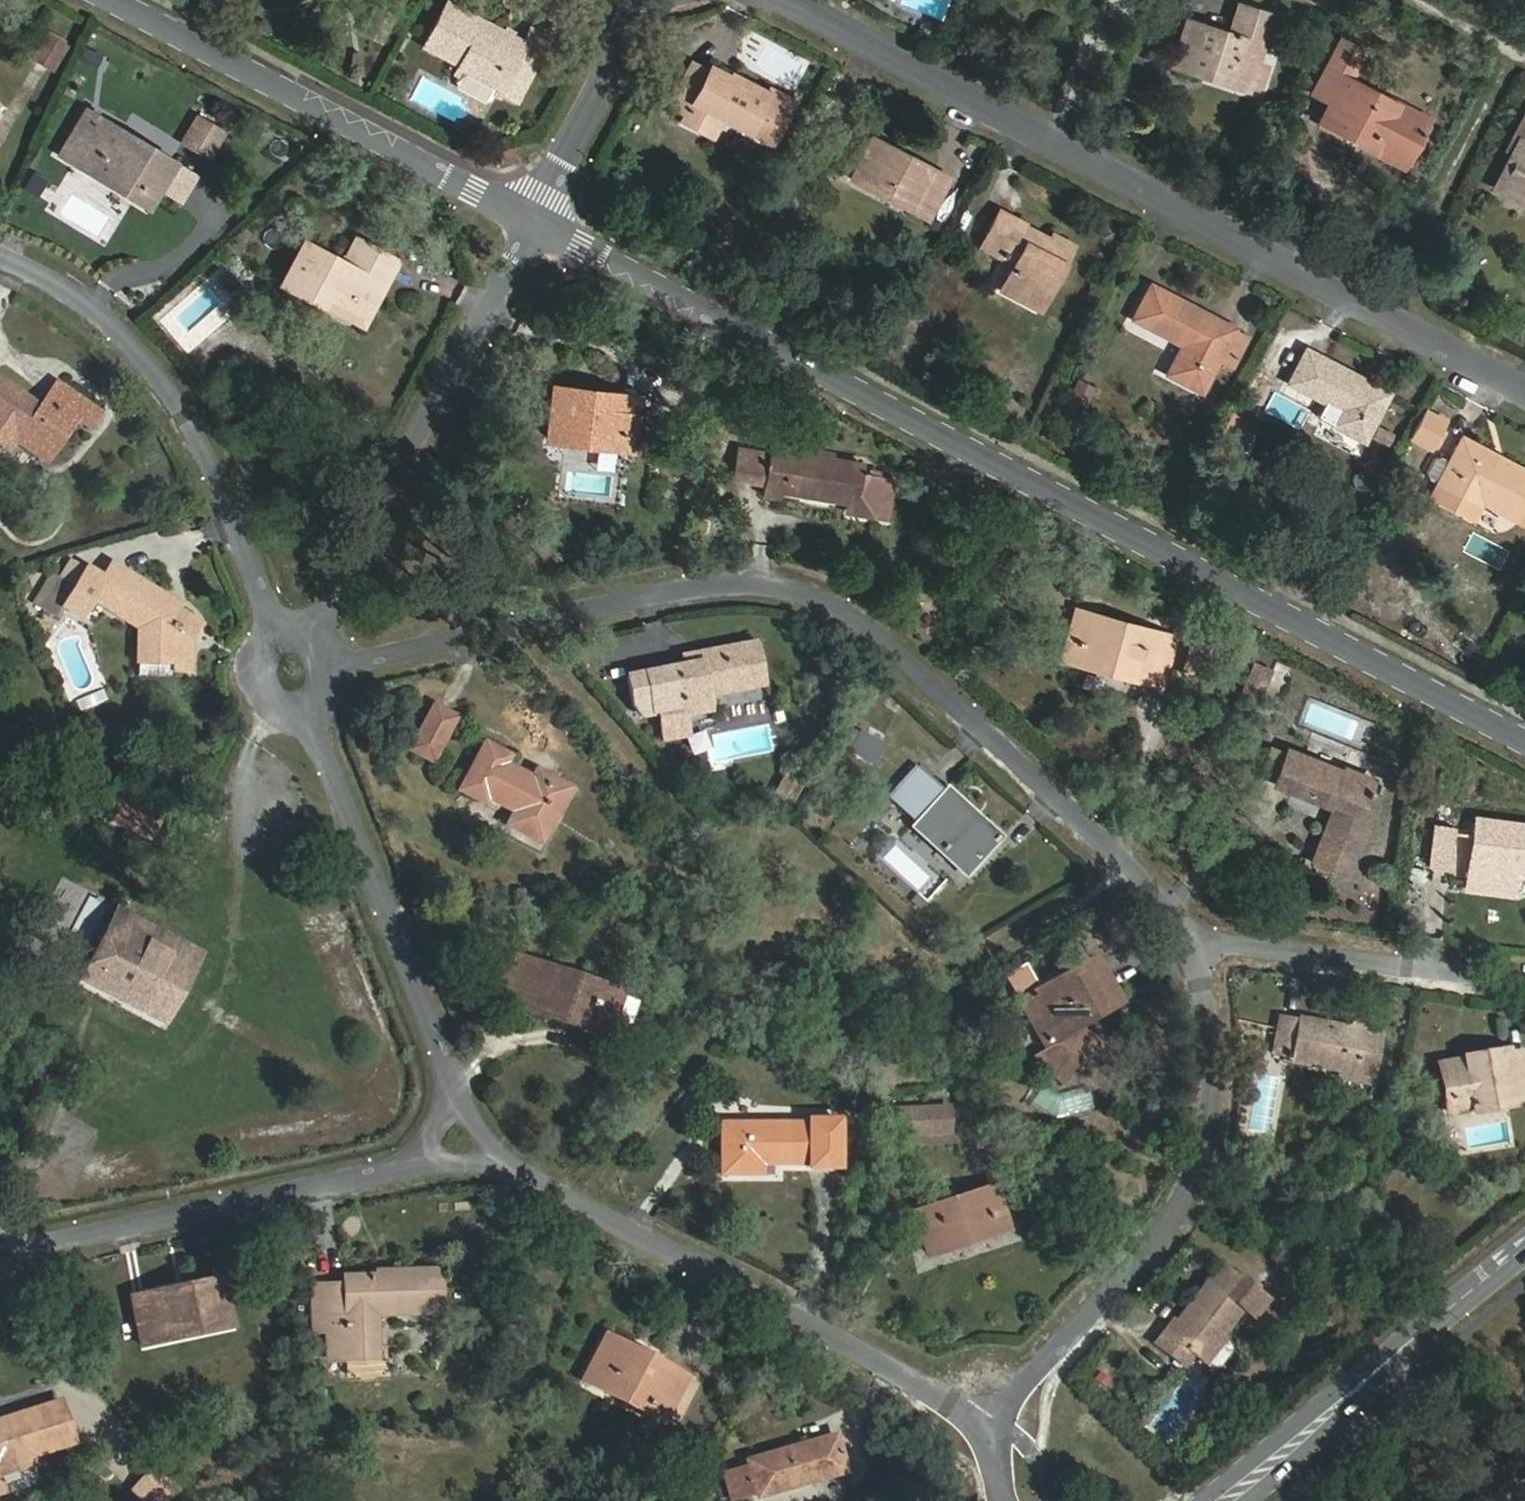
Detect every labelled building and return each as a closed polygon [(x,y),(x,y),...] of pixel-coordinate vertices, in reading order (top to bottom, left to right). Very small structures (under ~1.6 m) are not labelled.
[(496,95),(499,90),(519,53),(525,42),(446,1),(421,46),(457,65),(453,72),(496,95)] [(1229,37),(1187,22),(1173,66),(1205,76),(1207,70),(1248,83),(1268,89),(1274,69),(1262,65),(1277,19),(1239,6),(1229,37)] [(45,34),(30,58),(51,71),(66,47),(45,34)] [(1318,122),(1344,136),(1403,166),(1426,122),(1346,81),(1362,53),(1340,41),(1312,95),(1328,104),(1318,122)] [(516,99),(535,62),(519,53),(499,90),(516,99)] [(719,118),(771,145),(794,102),(771,90),(769,93),(731,73),(729,77),(710,67),(707,71),(691,63),(668,106),(684,115),(681,121),(709,136),(719,118)] [(1207,70),(1205,76),(1246,89),(1248,83),(1207,70)] [(118,135),(120,130),(85,109),(57,154),(144,205),(169,166),(118,135)] [(1520,204),(1524,195),(1524,114),(1512,139),(1520,143),(1495,190),(1520,204)] [(180,141),(207,158),(223,133),(195,117),(180,141)] [(924,220),(948,177),(873,137),(850,180),(924,220)] [(999,290),(1031,307),(1048,276),(1053,279),(1070,247),(1000,210),(980,246),(1013,264),(999,290)] [(279,282),(319,305),(324,299),(362,318),(395,258),(356,237),(343,263),(301,241),(279,282)] [(1182,343),(1165,375),(1201,394),(1218,361),(1235,329),(1149,284),(1132,317),(1182,343)] [(319,305),(358,325),(362,318),(324,299),(319,305)] [(1235,329),(1218,361),(1235,370),(1251,338),(1235,329)] [(1364,441),(1389,393),(1305,349),(1286,383),(1338,411),(1332,424),(1364,441)] [(5,449),(11,441),(18,432),(49,454),(75,419),(88,428),(99,413),(56,381),(37,407),(0,380),(0,446),(5,449)] [(1083,411),(1094,388),(1078,381),(1067,404),(1083,411)] [(629,449),(635,396),(552,386),(546,438),(629,449)] [(1232,413),(1219,438),(1233,445),(1246,421),(1232,413)] [(18,432),(11,441),(43,463),(49,454),(18,432)] [(1518,511),(1524,498),(1524,471),(1461,438),(1435,486),(1474,506),(1477,500),(1482,492),(1518,511)] [(732,477),(762,482),(767,453),(737,448),(732,477)] [(859,475),(861,465),(768,448),(767,453),(762,482),(760,492),(778,495),(778,492),(853,505),(851,516),(884,521),(891,480),(859,475)] [(1514,519),(1518,511),(1482,492),(1477,500),(1514,519)] [(173,671),(188,671),(189,636),(197,623),(168,603),(170,600),(111,562),(101,577),(85,568),(73,588),(50,574),(33,602),(55,617),(61,606),(77,616),(89,597),(138,628),(136,660),(173,661),(173,671)] [(1161,688),(1175,636),(1074,608),(1065,640),(1073,642),(1068,659),(1086,663),(1126,674),(1125,678),(1161,688)] [(705,695),(763,685),(755,640),(698,651),(700,660),(683,663),(627,673),(630,693),(640,713),(657,709),(663,738),(687,733),(683,714),(707,709),(705,695)] [(1199,680),(1207,645),(1189,640),(1180,675),(1199,680)] [(700,660),(698,651),(681,654),(683,663),(700,660)] [(1254,661),(1240,697),(1260,705),(1274,669),(1254,661)] [(431,761),(455,716),(433,703),(408,748),(431,761)] [(876,765),(887,743),(852,726),(841,748),(876,765)] [(484,741),(458,789),(483,803),(487,795),(513,810),(505,825),(539,842),(569,786),(534,768),(530,777),(505,764),(509,755),(484,741)] [(1310,863),(1344,876),(1376,797),(1366,792),(1371,779),(1345,768),(1342,776),(1270,747),(1259,774),(1275,780),(1273,785),(1331,809),(1310,863)] [(787,808),(806,774),(789,765),(770,799),(787,808)] [(964,874),(998,837),(946,788),(943,792),(929,779),(903,807),(917,820),(912,825),(964,874)] [(1508,896),(1512,869),(1524,870),(1524,826),(1475,819),(1465,890),(1508,896)] [(1445,868),(1451,827),(1434,825),(1429,867),(1445,868)] [(108,925),(188,968),(196,953),(116,910),(108,925)] [(160,1022),(188,968),(108,925),(80,979),(160,1022)] [(508,985),(518,955),(503,950),(493,980),(508,985)] [(610,1028),(625,1033),(636,1001),(621,995),(622,991),(518,955),(508,985),(502,1002),(607,1037),(610,1028)] [(1094,956),(1017,999),(1041,1044),(1046,1041),(1051,1049),(1037,1067),(1057,1083),(1075,1060),(1095,1048),(1071,1028),(1118,1002),(1094,956)] [(1337,1072),(1335,1078),(1369,1086),(1379,1036),(1297,1018),(1296,1022),(1277,1018),(1271,1053),(1288,1057),(1288,1062),(1337,1072)] [(1524,1096),(1524,1070),(1522,1052),(1506,1054),(1506,1051),(1436,1063),(1443,1104),(1467,1100),(1468,1110),(1506,1104),(1505,1098),(1524,1096)] [(1443,1104),(1445,1114),(1468,1110),(1467,1100),(1443,1104)] [(947,1133),(946,1103),(895,1106),(895,1134),(947,1133)] [(719,1124),(718,1174),(759,1174),(759,1163),(806,1162),(806,1168),(837,1168),(836,1119),(805,1119),(805,1122),(719,1124)] [(925,1256),(1008,1229),(994,1184),(964,1194),(910,1212),(925,1256)] [(1154,1342),(1182,1364),(1191,1353),(1205,1363),(1210,1368),(1216,1367),(1230,1351),(1230,1346),(1218,1336),(1239,1309),(1251,1318),(1265,1299),(1224,1266),(1208,1285),(1206,1283),(1164,1334),(1162,1332),(1154,1342)] [(440,1311),(439,1267),(375,1270),(375,1274),(341,1275),(342,1283),(322,1284),(324,1331),(326,1359),(378,1357),(376,1314),(440,1311)] [(192,1318),(227,1311),(220,1276),(130,1295),(140,1347),(196,1335),(192,1318)] [(312,1332),(324,1331),(322,1284),(309,1285),(312,1332)] [(230,1328),(227,1311),(192,1318),(196,1335),(230,1328)] [(686,1377),(605,1334),(581,1380),(662,1422),(667,1413),(685,1378),(686,1377)] [(685,1378),(667,1413),(677,1419),(695,1384),(685,1378)] [(73,1444),(60,1399),(18,1412),(18,1415),(0,1421),(0,1467),(73,1444)] [(725,1469),(733,1499),(753,1493),(754,1497),(807,1481),(804,1472),(842,1462),(834,1433),(743,1460),(745,1464),(725,1469)] [(845,1471),(842,1462),(804,1472),(807,1481),(845,1471)] [(151,1466),(130,1491),(142,1500),(167,1500),(177,1489),(151,1466)]
